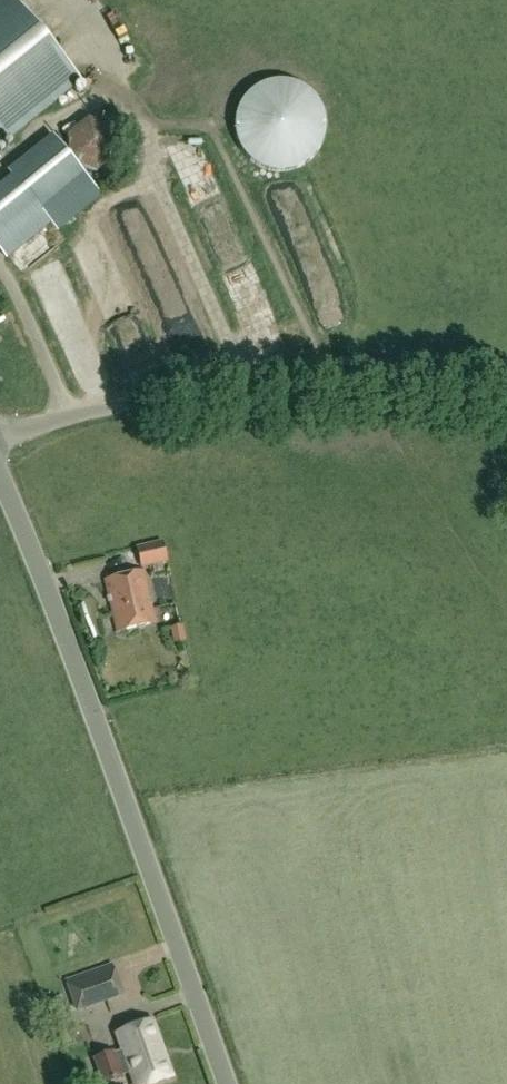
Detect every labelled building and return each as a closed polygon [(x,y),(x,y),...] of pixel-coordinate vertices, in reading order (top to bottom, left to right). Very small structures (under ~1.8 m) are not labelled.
[(81,81),(45,38),(14,0),(0,0),(0,147),(81,81)] [(79,139),(100,158),(125,131),(104,111),(79,139)] [(7,259),(50,223),(56,230),(100,195),(75,165),(54,137),(20,165),(10,173),(15,179),(0,191),(0,251),(7,259)] [(167,562),(162,540),(135,546),(140,568),(152,566),(154,574),(163,572),(161,564),(167,562)] [(144,573),(105,582),(117,634),(156,624),(144,573)] [(186,642),(183,627),(170,630),(173,645),(186,642)] [(112,967),(67,983),(77,1012),(122,996),(112,967)] [(117,1035),(122,1050),(114,1053),(113,1051),(92,1058),(101,1083),(111,1083),(123,1080),(122,1076),(131,1073),(135,1083),(157,1083),(171,1079),(151,1023),(117,1035)]
